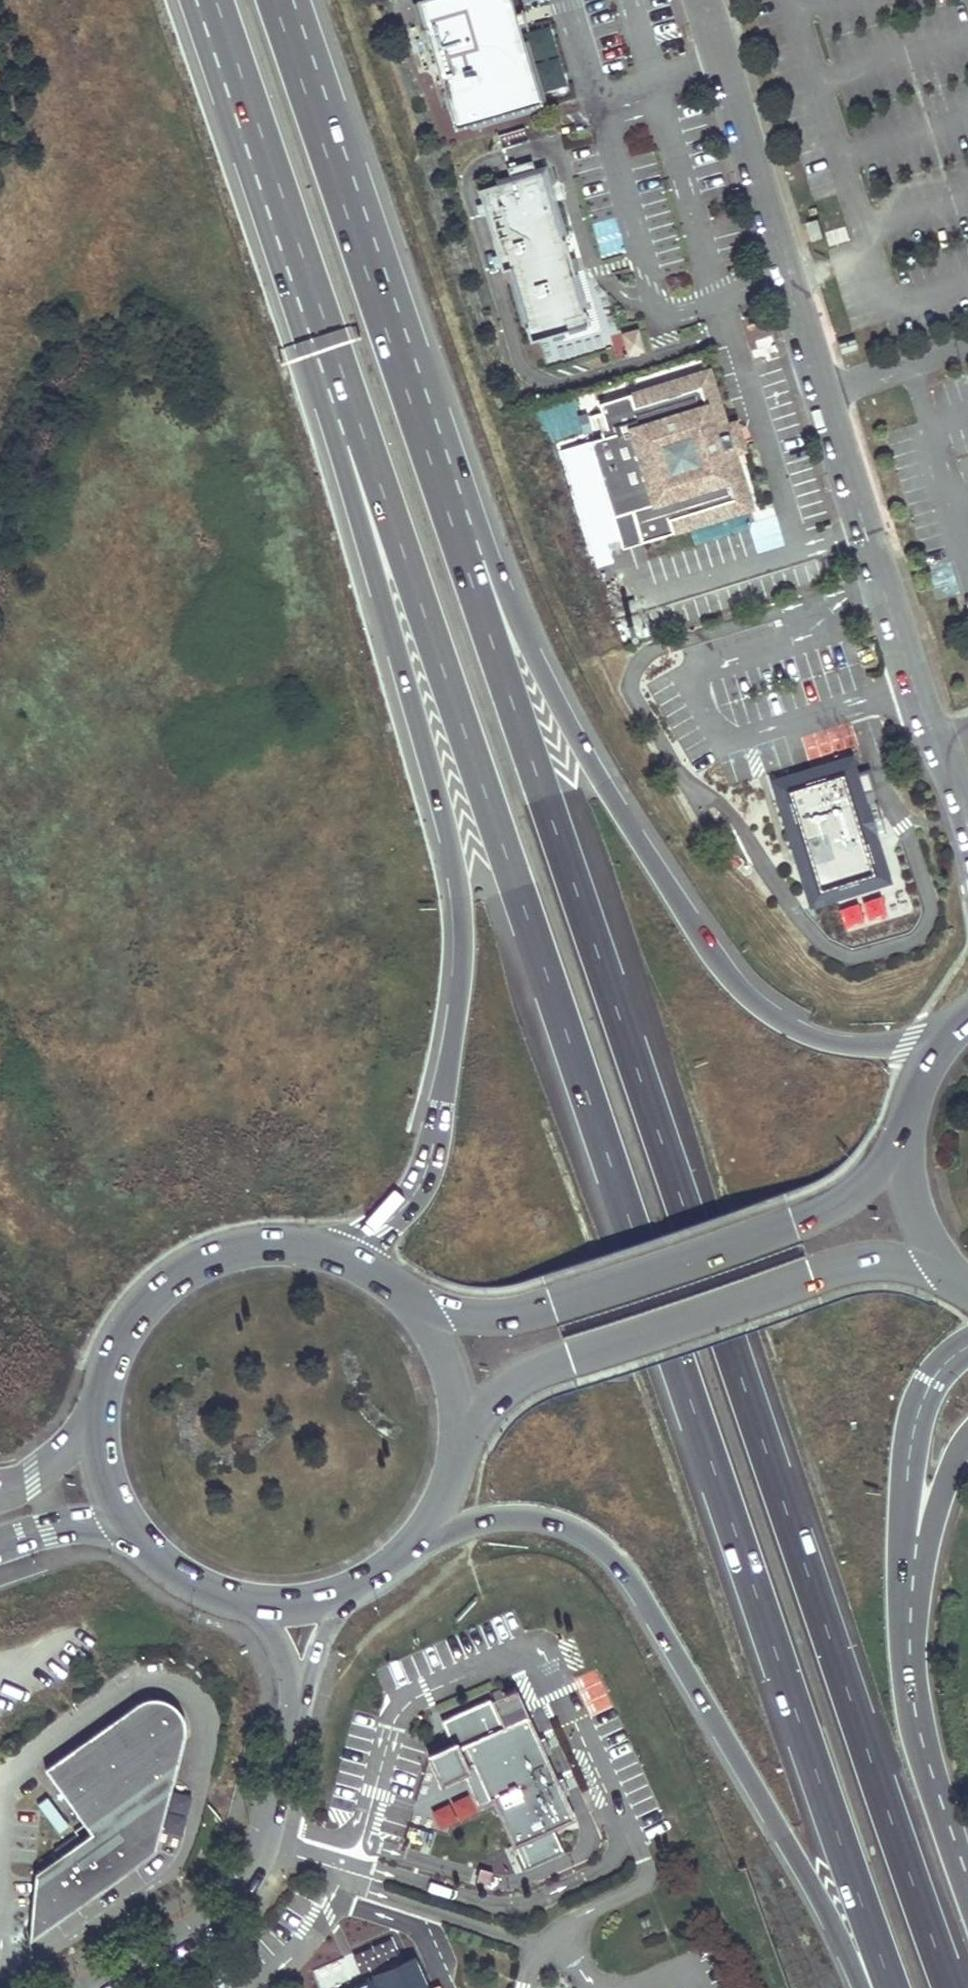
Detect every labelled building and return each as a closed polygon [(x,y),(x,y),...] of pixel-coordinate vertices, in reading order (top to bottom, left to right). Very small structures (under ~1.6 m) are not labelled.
[(511,0),(419,0),(418,0),(455,129),(541,103),(516,19),(511,0)] [(566,249),(544,169),(536,172),(533,160),(507,167),(511,179),(478,188),(502,270),(509,268),(530,341),(539,338),(588,324),(566,249)] [(825,237),(819,219),(809,222),(814,240),(825,237)] [(617,330),(619,356),(645,354),(642,328),(617,330)] [(709,369),(631,393),(635,405),(701,385),(714,428),(727,424),(709,369)] [(603,437),(591,441),(611,506),(630,500),(643,545),(675,535),(671,522),(737,502),(724,459),(736,455),(745,452),(741,437),(736,421),(727,424),(714,428),(701,385),(635,405),(631,393),(600,402),(602,411),(596,413),(603,437)] [(736,455),(724,459),(737,502),(671,522),(675,535),(753,510),(736,455)] [(630,500),(611,506),(624,550),(643,545),(630,500)] [(868,806),(852,758),(774,782),(813,905),(837,898),(891,881),(876,835),(886,832),(881,816),(877,803),(868,806)] [(155,1844),(177,1753),(180,1740),(183,1724),(181,1713),(176,1703),(169,1697),(160,1693),(147,1691),(135,1697),(41,1762),(88,1825),(34,1865),(29,1934),(155,1844)] [(493,1796),(524,1867),(564,1849),(554,1827),(573,1819),(545,1754),(528,1715),(504,1725),(491,1697),(443,1718),(453,1739),(429,1749),(442,1779),(463,1770),(478,1802),(493,1796)] [(55,1796),(41,1801),(53,1833),(67,1827),(55,1796)] [(348,1987),(428,1987),(413,1954),(370,1973),(372,1977),(367,1979),(364,1974),(358,1972),(350,1975),(348,1981),(351,1987),(348,1987)]
